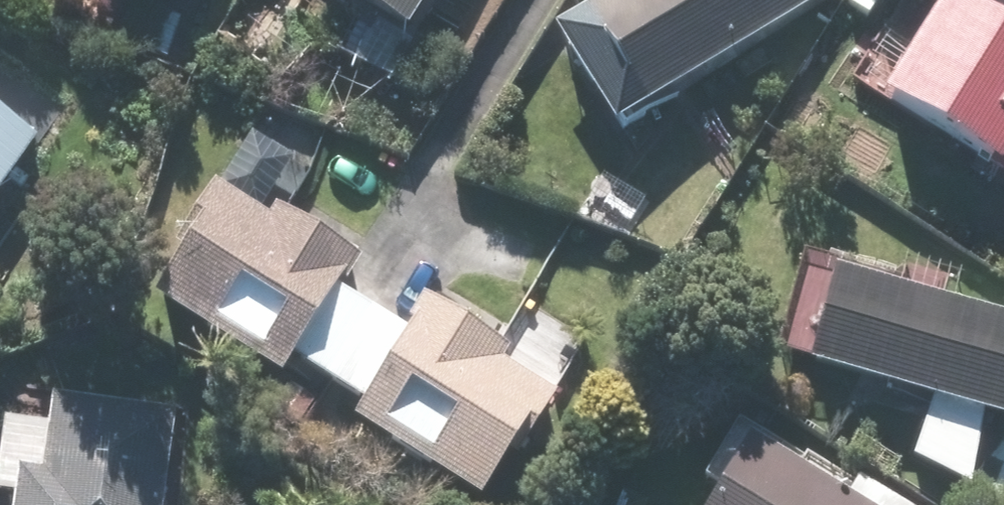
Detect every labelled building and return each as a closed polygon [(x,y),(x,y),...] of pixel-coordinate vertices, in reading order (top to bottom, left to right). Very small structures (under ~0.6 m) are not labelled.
[(395,47),(424,0),(319,0),(395,47)] [(550,37),(613,135),(773,32),(824,0),(609,0),(550,37)] [(867,115),(1003,198),(1003,42),(937,2),(867,115)] [(175,22),(138,10),(124,52),(162,64),(175,22)] [(0,121),(0,195),(33,142),(0,121)] [(282,369),(353,411),(340,431),(463,504),(472,504),(499,461),(509,467),(550,399),(495,367),(502,356),(418,306),(399,336),(327,293),(347,261),(266,212),(260,223),(205,189),(164,257),(171,261),(141,309),(271,387),(282,369)] [(977,424),(994,429),(1003,394),(1003,322),(941,305),(942,297),(941,297),(947,278),(897,264),(892,283),(796,257),(769,357),(798,365),(795,375),(923,410),(904,463),(958,486),(977,424)] [(8,474),(4,504),(158,504),(170,414),(45,396),(34,478),(8,474)] [(700,504),(841,504),(735,445),(700,504)]
